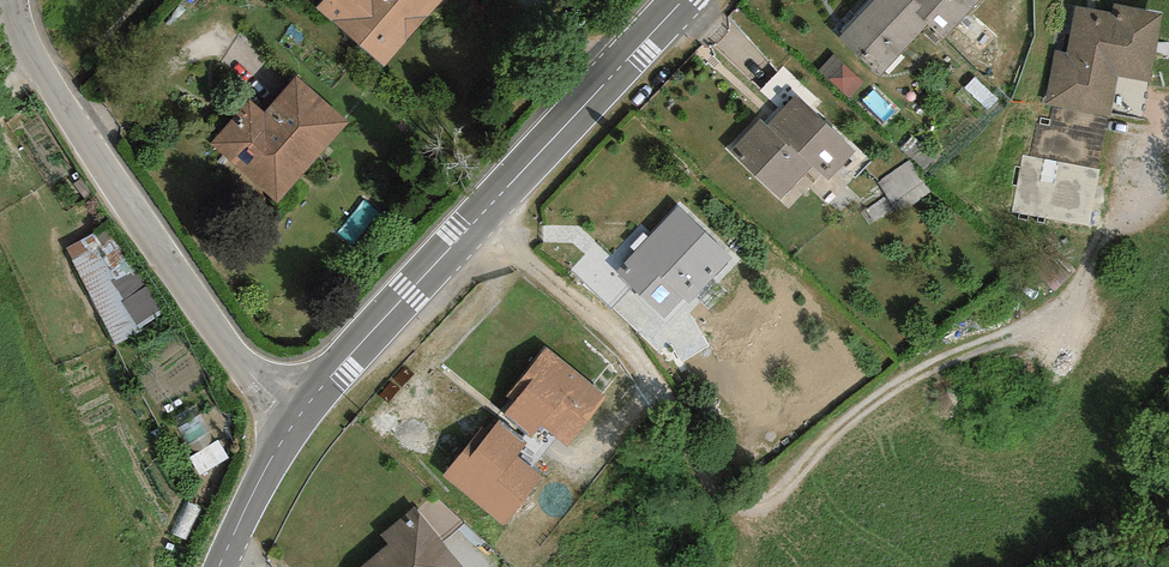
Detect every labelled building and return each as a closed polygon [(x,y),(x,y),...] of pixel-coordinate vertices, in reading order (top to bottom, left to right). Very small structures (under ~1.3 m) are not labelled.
[(312,12),(380,74),(447,0),(323,0),(312,12)] [(831,54),(869,90),(920,35),(942,55),(993,0),(881,0),(831,54)] [(1164,20),(1060,3),(1042,113),(1112,125),(1119,82),(1152,87),(1164,20)] [(247,104),(205,151),(271,210),(346,128),(297,84),(264,120),(247,104)] [(789,99),(730,160),(785,213),(844,152),(789,99)] [(1053,201),(1051,218),(1094,223),(1101,164),(1028,156),(1024,198),(1053,201)] [(679,214),(615,275),(663,325),(728,264),(679,214)] [(117,221),(70,243),(116,339),(163,317),(117,221)] [(604,403),(539,360),(501,416),(566,459),(604,403)] [(488,434),(443,482),(496,532),(542,484),(488,434)] [(352,566),(456,566),(419,517),(352,566)]
